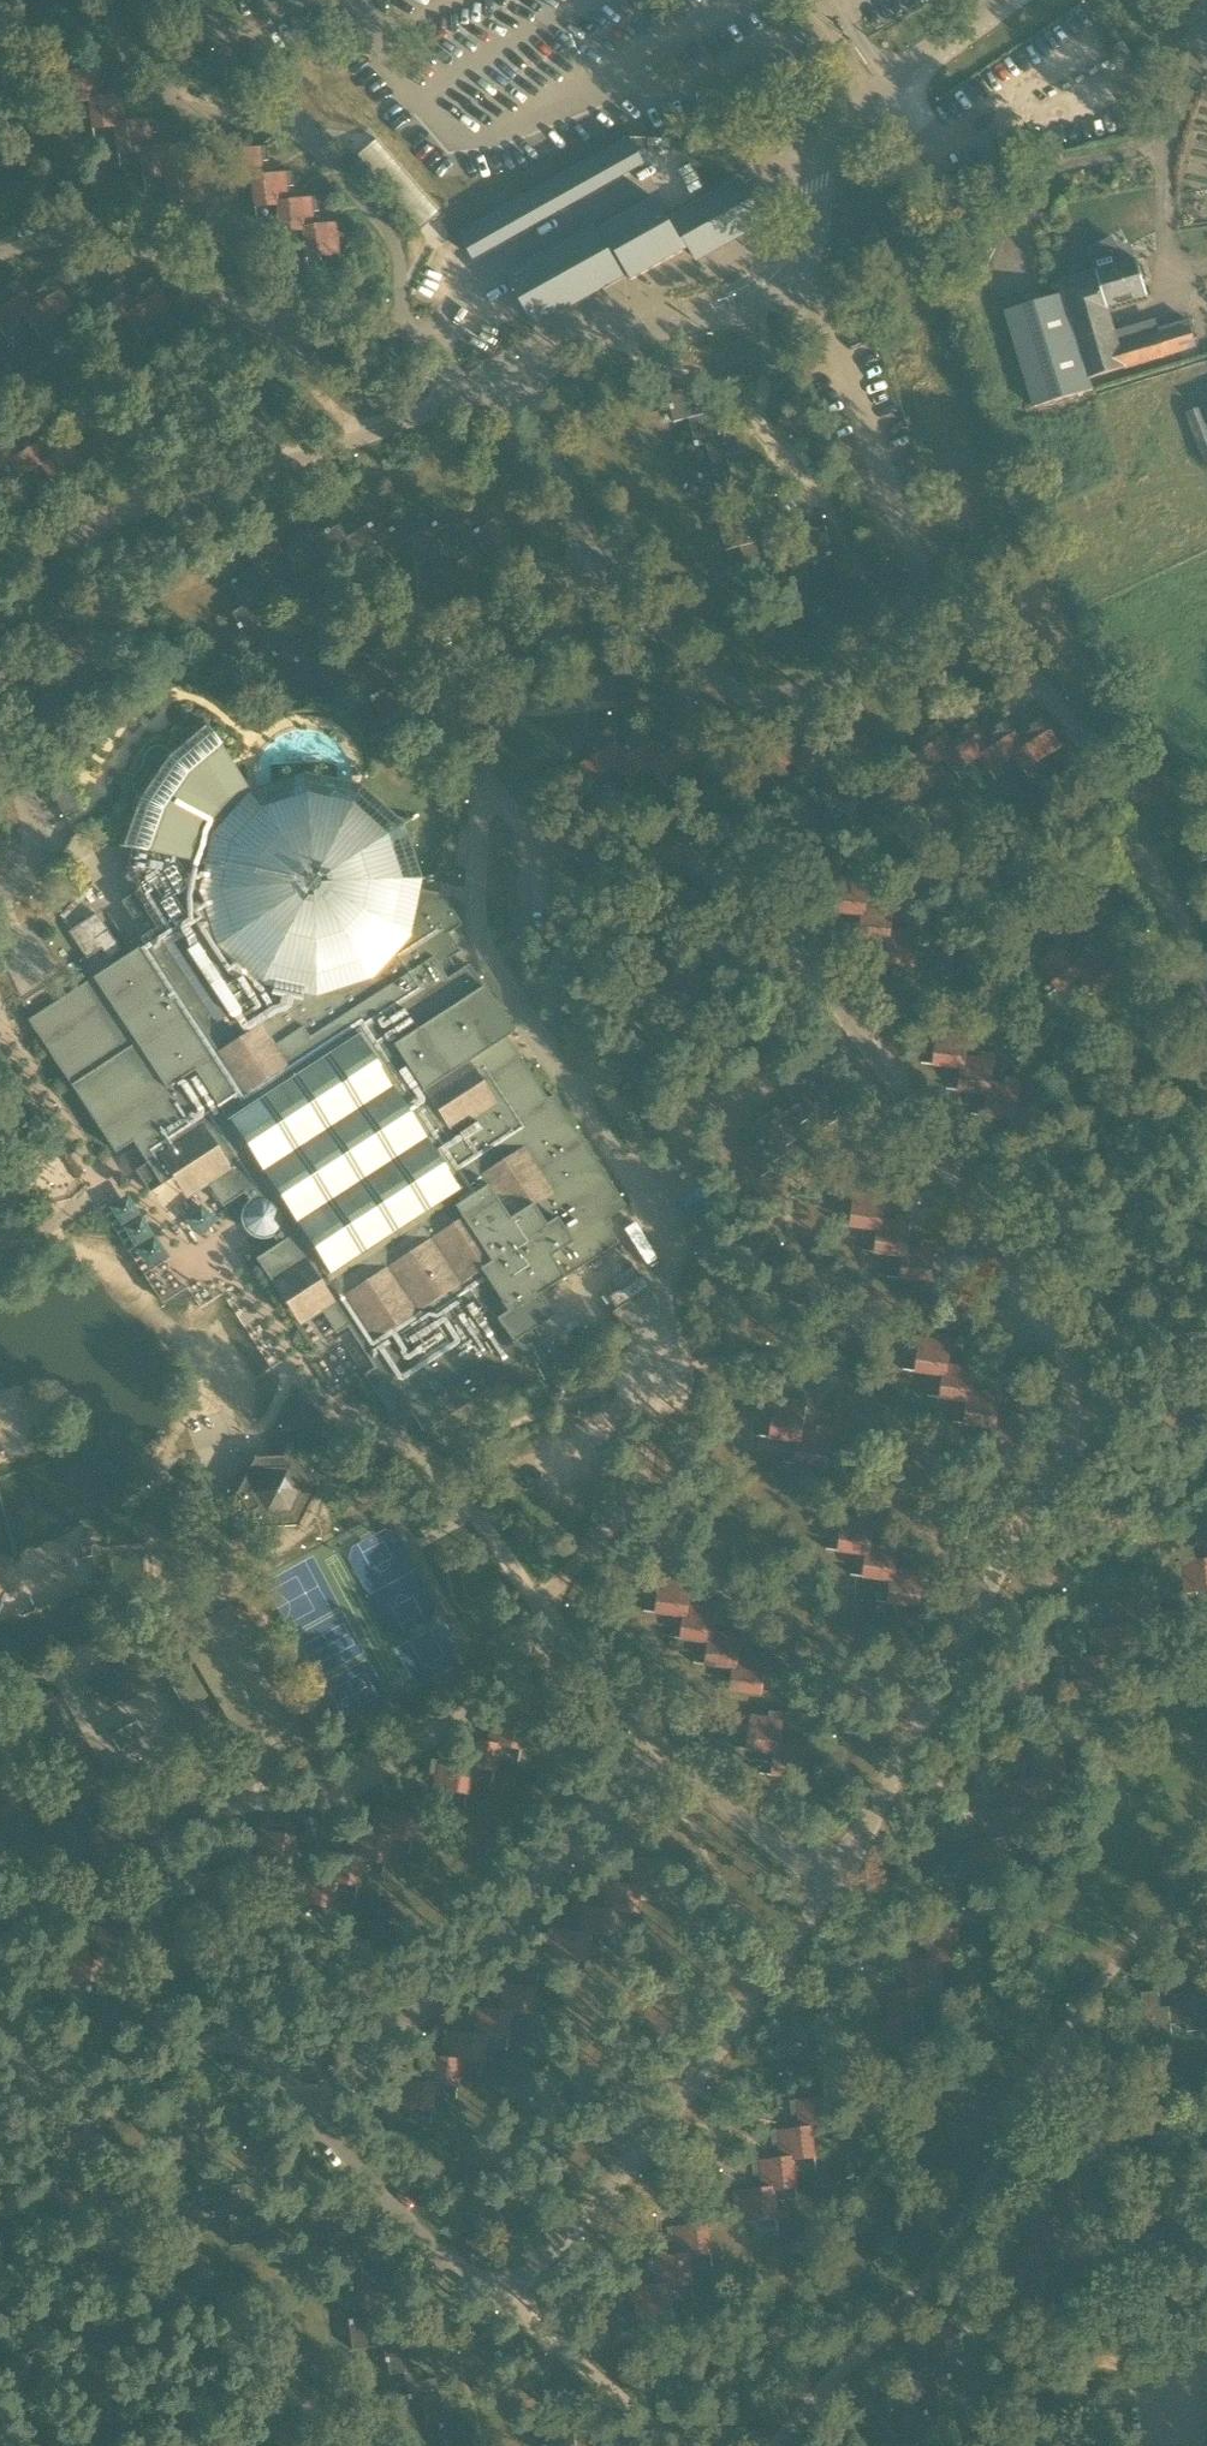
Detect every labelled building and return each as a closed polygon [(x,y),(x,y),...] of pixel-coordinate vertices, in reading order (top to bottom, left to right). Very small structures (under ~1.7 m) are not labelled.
[(6,13),(9,0),(0,0),(0,11),(6,13)] [(1134,61),(1122,43),(1112,49),(1123,67),(1134,61)] [(63,73),(66,104),(89,102),(89,100),(100,99),(100,97),(98,84),(106,83),(104,68),(63,73)] [(100,99),(89,100),(89,102),(92,129),(115,127),(114,125),(125,124),(125,122),(124,109),(131,108),(129,94),(100,97),(100,99)] [(125,124),(114,125),(115,127),(118,155),(140,152),(140,151),(151,149),(151,147),(149,134),(157,133),(155,119),(125,122),(125,124)] [(378,141),(359,157),(423,230),(441,214),(378,141)] [(151,149),(140,151),(140,152),(143,180),(166,178),(165,176),(177,174),(177,172),(175,159),(182,158),(181,144),(151,147),(151,149)] [(266,147),(225,151),(229,182),(251,180),(251,178),(262,177),(262,175),(260,162),(267,161),(266,147)] [(623,164),(611,169),(621,197),(633,192),(623,164)] [(202,202),(200,184),(208,183),(206,169),(177,172),(177,174),(165,176),(166,178),(169,205),(202,202)] [(262,177),(251,178),(251,180),(254,207),(276,205),(276,203),(288,202),(287,200),(286,187),(293,186),(292,172),(262,175),(262,177)] [(280,232),(302,229),(302,228),(313,227),(311,212),(319,211),(317,197),(287,200),(288,202),(276,203),(276,205),(280,232)] [(451,229),(442,232),(452,260),(494,245),(544,226),(534,198),(451,229)] [(599,238),(505,274),(525,328),(624,290),(626,296),(689,272),(695,286),(741,268),(738,262),(763,253),(749,215),(673,244),(664,220),(602,244),(599,238)] [(313,227),(302,228),(302,229),(305,258),(307,258),(339,255),(337,238),(344,237),(343,222),(313,226),(313,227)] [(1148,295),(1137,260),(1126,263),(1113,238),(1091,249),(1097,273),(1107,308),(1148,295)] [(1107,308),(1097,273),(1059,284),(1062,294),(1087,381),(1198,347),(1191,321),(1161,333),(1120,346),(1107,308)] [(36,307),(24,315),(34,330),(73,306),(52,277),(40,285),(42,289),(30,297),(29,297),(36,307)] [(29,297),(30,297),(18,278),(5,286),(8,290),(0,295),(0,305),(2,308),(0,309),(0,331),(24,315),(36,307),(29,297)] [(1087,381),(1062,294),(1043,300),(1006,311),(1033,398),(1087,381)] [(670,392),(673,405),(671,405),(675,422),(690,419),(705,414),(701,398),(689,401),(685,388),(670,392)] [(1198,407),(1186,411),(1206,465),(1206,431),(1198,407)] [(705,414),(690,419),(697,447),(707,444),(731,438),(729,430),(725,431),(723,422),(708,426),(705,414)] [(731,438),(707,444),(714,471),(714,472),(730,468),(727,456),(741,452),(737,436),(731,437),(731,438)] [(10,461),(20,455),(9,439),(0,445),(0,468),(10,461)] [(20,455),(10,461),(20,477),(40,464),(51,458),(50,457),(40,442),(32,447),(29,442),(22,446),(25,451),(20,455)] [(50,457),(51,458),(40,464),(50,480),(51,479),(81,460),(70,444),(50,457)] [(714,472),(700,475),(707,505),(723,501),(720,488),(734,485),(730,468),(714,472)] [(719,521),(727,550),(741,547),(757,542),(753,526),(738,529),(735,517),(719,521)] [(411,537),(409,539),(417,552),(428,546),(436,558),(443,554),(445,558),(452,554),(450,550),(442,536),(442,535),(434,522),(411,536),(411,537)] [(411,537),(411,536),(404,523),(393,530),(391,528),(377,537),(387,555),(393,564),(408,555),(401,544),(409,539),(411,537)] [(347,539),(344,541),(352,554),(363,547),(371,560),(378,555),(381,559),(387,555),(377,537),(369,524),(346,538),(347,539)] [(328,531),(326,530),(312,539),(328,566),(343,556),(336,546),(344,541),(347,539),(346,538),(339,525),(328,531)] [(812,545),(801,548),(805,564),(833,556),(826,526),(809,530),(812,545)] [(255,567),(256,567),(264,581),(279,572),(271,559),(282,552),(273,538),(247,554),(255,567)] [(757,542),(741,547),(748,575),(767,570),(768,575),(776,573),(775,568),(776,568),(775,567),(778,566),(774,551),(760,554),(757,542)] [(776,568),(775,568),(776,573),(779,583),(791,580),(792,582),(809,578),(805,564),(804,564),(801,548),(784,552),(787,564),(778,566),(775,567),(776,568)] [(255,567),(230,582),(240,599),(236,601),(240,608),(240,609),(245,606),(245,607),(247,607),(247,608),(261,600),(253,587),(264,581),(256,567),(255,567)] [(252,616),(247,608),(245,607),(240,609),(231,614),(238,624),(236,626),(245,641),(258,633),(272,624),(263,610),(252,616)] [(1015,755),(1015,756),(1025,771),(1062,748),(1043,718),(1031,726),(1033,730),(1020,738),(1026,748),(1015,755)] [(982,757),(981,757),(991,772),(1015,756),(1015,755),(1026,748),(1020,738),(1009,719),(996,727),(999,731),(986,738),(986,739),(992,749),(981,756),(982,757)] [(948,758),(957,773),(981,757),(982,757),(981,756),(992,749),(986,739),(986,738),(974,720),(962,728),(964,732),(952,740),(951,740),(958,750),(948,757),(948,758)] [(364,1376),(393,1420),(409,1410),(424,1432),(539,1357),(525,1335),(553,1317),(539,1295),(618,1243),(604,1222),(626,1208),(553,1096),(547,1100),(507,1038),(513,1034),(468,965),(458,972),(447,980),(438,967),(449,960),(460,952),(448,934),(462,925),(442,895),(419,890),(421,879),(403,825),(360,787),(303,775),(251,792),(204,721),(164,755),(134,797),(117,846),(131,850),(127,874),(138,891),(134,894),(157,928),(141,939),(144,944),(28,1020),(72,1088),(73,1087),(115,1153),(133,1141),(134,1143),(146,1162),(161,1186),(173,1178),(186,1199),(208,1185),(222,1207),(234,1199),(234,1200),(244,1193),(250,1201),(249,1201),(248,1202),(247,1203),(246,1204),(246,1205),(245,1205),(245,1206),(244,1206),(244,1207),(244,1208),(243,1208),(243,1209),(243,1210),(242,1210),(242,1211),(242,1212),(241,1213),(241,1214),(241,1215),(241,1216),(241,1217),(241,1218),(241,1219),(241,1220),(241,1221),(241,1222),(241,1223),(241,1224),(242,1224),(242,1225),(242,1226),(243,1227),(243,1228),(243,1229),(244,1229),(244,1230),(245,1231),(245,1232),(246,1232),(246,1233),(247,1233),(247,1234),(248,1234),(248,1235),(249,1235),(250,1236),(251,1237),(252,1237),(253,1238),(254,1238),(255,1239),(256,1239),(257,1239),(258,1239),(258,1240),(259,1240),(260,1240),(261,1240),(262,1240),(263,1240),(264,1240),(265,1240),(266,1240),(267,1239),(268,1239),(269,1239),(270,1239),(270,1238),(271,1238),(272,1238),(272,1237),(273,1237),(278,1245),(268,1251),(268,1252),(257,1260),(286,1304),(300,1327),(322,1312),(336,1334),(364,1376)] [(913,758),(924,774),(948,758),(948,757),(958,750),(951,740),(940,721),(928,729),(931,732),(918,741),(924,750),(913,758)] [(629,757),(623,747),(611,728),(599,736),(601,739),(589,747),(595,756),(584,764),(594,780),(618,765),(629,757)] [(63,783),(49,790),(62,816),(76,809),(63,783)] [(834,912),(863,915),(866,915),(867,904),(871,875),(856,873),(856,880),(838,879),(834,912)] [(132,895),(122,902),(134,920),(144,913),(132,895)] [(860,936),(860,938),(887,941),(891,941),(892,930),(893,930),(896,900),(882,899),(881,906),(867,904),(866,915),(863,915),(860,936)] [(122,950),(97,912),(70,930),(88,957),(103,948),(110,958),(122,950)] [(887,941),(885,963),(917,967),(922,926),(907,924),(906,931),(892,930),(891,941),(887,941)] [(1058,990),(1080,975),(1075,966),(1058,940),(1045,949),(1050,955),(1039,962),(1058,990)] [(693,1007),(683,1017),(695,1031),(706,1022),(693,1007)] [(943,1066),(962,1069),(965,1068),(967,1058),(970,1028),(956,1026),(955,1034),(938,1032),(934,1065),(943,1066)] [(797,1106),(808,1120),(814,1116),(823,1130),(838,1120),(834,1114),(843,1108),(830,1088),(835,1085),(824,1067),(828,1064),(819,1049),(793,1066),(803,1081),(788,1091),(797,1106)] [(959,1091),(987,1094),(990,1094),(992,1084),(995,1054),(981,1052),(980,1060),(967,1058),(965,1068),(962,1069),(959,1091)] [(985,1116),(1012,1120),(1015,1119),(1017,1109),(1021,1080),(1006,1078),(1005,1085),(992,1084),(990,1094),(987,1094),(985,1116)] [(1031,1111),(1017,1109),(1015,1119),(1012,1120),(1009,1142),(1041,1146),(1046,1105),(1032,1104),(1031,1111)] [(802,1124),(808,1120),(797,1106),(784,1114),(780,1107),(750,1126),(761,1142),(745,1152),(762,1178),(777,1168),(774,1163),(792,1151),(788,1146),(808,1133),(802,1124)] [(661,1168),(693,1218),(714,1205),(682,1155),(661,1168)] [(851,1227),(879,1231),(881,1229),(882,1219),(884,1220),(888,1190),(874,1188),(873,1196),(855,1193),(851,1227)] [(897,1222),(884,1220),(882,1219),(881,1229),(879,1231),(876,1253),(903,1257),(905,1255),(907,1246),(908,1246),(913,1216),(898,1214),(897,1222)] [(901,1279),(931,1283),(937,1242),(923,1240),(922,1248),(908,1246),(907,1246),(905,1255),(903,1257),(901,1279)] [(616,1310),(650,1288),(641,1276),(608,1297),(616,1310)] [(920,1338),(915,1372),(943,1376),(944,1373),(946,1374),(947,1366),(950,1366),(953,1336),(939,1334),(938,1341),(920,1338)] [(946,1374),(944,1373),(940,1398),(968,1402),(968,1400),(970,1400),(972,1391),(973,1392),(977,1362),(963,1360),(962,1367),(950,1366),(947,1366),(946,1374)] [(968,1402),(965,1424),(993,1428),(993,1426),(995,1427),(996,1417),(998,1418),(1002,1388),(988,1386),(987,1394),(973,1392),(972,1391),(970,1400),(968,1400),(968,1402)] [(775,1405),(771,1438),(799,1442),(801,1440),(803,1431),(808,1402),(794,1400),(792,1407),(775,1405)] [(1011,1419),(998,1418),(996,1417),(995,1427),(993,1426),(993,1428),(990,1451),(1021,1455),(1027,1414),(1012,1412),(1011,1419)] [(801,1440),(799,1442),(796,1464),(827,1469),(832,1428),(818,1426),(817,1433),(803,1431),(801,1440)] [(475,1437),(474,1436),(468,1428),(461,1433),(464,1438),(467,1442),(475,1437)] [(296,1456),(254,1459),(220,1525),(227,1535),(236,1530),(245,1543),(274,1541),(273,1527),(299,1524),(316,1491),(317,1489),(313,1484),(325,1476),(312,1456),(300,1464),(296,1456)] [(839,1552),(866,1555),(867,1553),(869,1554),(870,1544),(872,1544),(875,1515),(861,1513),(860,1520),(843,1518),(839,1552)] [(1195,1533),(1196,1547),(1204,1546),(1205,1560),(1206,1560),(1206,1532),(1195,1533)] [(866,1555),(864,1578),(892,1581),(892,1579),(894,1579),(895,1570),(897,1570),(900,1540),(886,1539),(885,1546),(872,1544),(870,1544),(869,1554),(867,1553),(866,1555)] [(1175,1563),(1177,1577),(1184,1576),(1186,1594),(1206,1592),(1206,1560),(1205,1560),(1175,1563)] [(892,1581),(889,1603),(920,1607),(925,1566),(911,1565),(910,1572),(897,1570),(895,1570),(894,1579),(892,1579),(892,1581)] [(657,1612),(657,1613),(684,1617),(685,1614),(687,1615),(688,1606),(690,1606),(693,1576),(679,1574),(678,1582),(661,1580),(657,1612)] [(682,1639),(709,1643),(709,1641),(711,1641),(712,1631),(714,1632),(718,1602),(704,1600),(703,1608),(690,1606),(687,1615),(685,1614),(682,1639)] [(706,1664),(706,1665),(734,1669),(734,1667),(736,1667),(737,1657),(739,1657),(743,1628),(729,1626),(728,1633),(714,1632),(712,1631),(711,1641),(709,1641),(709,1643),(706,1664)] [(734,1667),(734,1669),(731,1691),(762,1695),(768,1653),(754,1652),(753,1659),(739,1657),(737,1657),(736,1667),(734,1667)] [(484,1716),(482,1727),(490,1728),(487,1741),(487,1743),(497,1745),(497,1746),(498,1746),(520,1750),(527,1711),(517,1708),(514,1721),(484,1716)] [(748,1749),(748,1750),(776,1754),(776,1752),(778,1752),(779,1743),(781,1743),(785,1713),(770,1711),(769,1719),(752,1716),(748,1749)] [(487,1743),(487,1741),(458,1736),(456,1750),(463,1751),(460,1765),(471,1768),(494,1772),(498,1746),(497,1746),(497,1745),(487,1743)] [(778,1752),(776,1752),(776,1754),(773,1776),(804,1780),(809,1739),(795,1737),(794,1745),(781,1743),(779,1743),(778,1752)] [(1064,1747),(1023,1752),(1025,1766),(1032,1766),(1033,1779),(1034,1780),(1044,1778),(1044,1781),(1045,1781),(1067,1779),(1064,1747)] [(431,1759),(428,1775),(436,1777),(433,1789),(467,1795),(471,1768),(460,1765),(431,1759)] [(1033,1779),(1004,1782),(1005,1797),(1013,1796),(1014,1809),(1014,1810),(1025,1809),(1025,1811),(1048,1809),(1045,1781),(1044,1781),(1044,1778),(1034,1780),(1033,1779)] [(380,1824),(378,1835),(389,1838),(411,1842),(418,1803),(407,1801),(405,1812),(376,1807),(373,1822),(380,1824)] [(1014,1809),(985,1813),(986,1827),(994,1826),(995,1839),(995,1840),(1005,1839),(1006,1842),(1029,1839),(1025,1811),(1025,1809),(1014,1810),(1014,1809)] [(267,1860),(289,1864),(297,1825),(285,1823),(283,1834),(254,1829),(251,1845),(258,1846),(256,1857),(267,1860)] [(632,1869),(631,1882),(638,1885),(640,1887),(663,1889),(668,1850),(657,1848),(655,1860),(626,1857),(624,1868),(632,1869)] [(267,1860),(256,1857),(227,1851),(224,1867),(231,1868),(229,1879),(229,1880),(240,1882),(262,1886),(267,1860)] [(321,1851),(319,1866),(326,1868),(324,1879),(334,1881),(334,1882),(335,1882),(357,1886),(362,1860),(361,1860),(361,1859),(351,1858),(351,1857),(321,1851)] [(295,1873),(292,1889),(299,1890),(297,1903),(330,1909),(335,1882),(334,1882),(334,1881),(324,1879),(295,1873)] [(607,1894),(605,1909),(616,1911),(638,1914),(640,1887),(638,1885),(631,1882),(601,1879),(599,1893),(607,1894)] [(616,1911),(605,1909),(575,1904),(574,1918),(581,1919),(580,1932),(580,1934),(587,1935),(587,1937),(589,1938),(612,1940),(616,1911)] [(959,1928),(918,1933),(920,1947),(927,1946),(929,1960),(939,1959),(940,1962),(963,1959),(959,1928)] [(549,1929),(548,1943),(555,1944),(553,1962),(586,1966),(589,1938),(587,1937),(587,1935),(580,1934),(580,1932),(549,1929)] [(929,1960),(899,1963),(901,1977),(908,1976),(910,1990),(920,1989),(920,1992),(921,1992),(943,1989),(940,1962),(939,1959),(929,1960)] [(503,1995),(501,2010),(511,2013),(512,2013),(534,2015),(539,1975),(527,1974),(526,1986),(496,1983),(495,1994),(503,1995)] [(1171,2025),(1187,2023),(1188,2032),(1206,2030),(1206,1986),(1198,1988),(1198,1994),(1175,1996),(1176,2006),(1169,2007),(1171,2025)] [(1173,2042),(1171,2025),(1169,2007),(1161,2008),(1159,1991),(1142,1993),(1143,2000),(1132,2002),(1134,2025),(1128,2026),(1130,2047),(1124,2047),(1126,2065),(1157,2062),(1155,2043),(1173,2042)] [(477,2023),(476,2034),(487,2037),(509,2039),(512,2013),(511,2013),(501,2010),(471,2007),(469,2022),(477,2023)] [(450,2058),(450,2059),(461,2060),(461,2061),(484,2063),(487,2037),(476,2034),(446,2031),(444,2046),(451,2047),(450,2058)] [(421,2055),(419,2070),(426,2071),(425,2082),(425,2083),(436,2084),(435,2085),(436,2085),(459,2087),(461,2061),(461,2060),(450,2059),(450,2058),(421,2055)] [(395,2079),(394,2094),(401,2095),(400,2108),(432,2112),(433,2112),(436,2085),(435,2085),(436,2084),(425,2083),(425,2082),(395,2079)] [(800,2115),(801,2128),(812,2127),(813,2129),(835,2127),(832,2096),(791,2101),(793,2115),(800,2115)] [(801,2128),(772,2131),(773,2146),(781,2145),(782,2158),(782,2159),(793,2157),(793,2160),(794,2160),(816,2157),(813,2129),(813,2130),(812,2127),(801,2128)] [(782,2158),(752,2161),(754,2176),(762,2175),(763,2188),(763,2189),(774,2187),(774,2190),(775,2190),(797,2187),(794,2160),(793,2160),(793,2157),(782,2159),(782,2158)] [(763,2188),(733,2192),(735,2206),(742,2206),(745,2223),(778,2218),(775,2190),(774,2190),(774,2187),(763,2189),(763,2188)] [(679,2255),(689,2254),(689,2257),(690,2257),(712,2254),(709,2223),(668,2228),(670,2242),(677,2242),(679,2255)] [(328,2234),(328,2247),(331,2264),(345,2262),(362,2260),(360,2243),(347,2245),(345,2232),(328,2234)] [(679,2255),(649,2258),(650,2272),(657,2271),(659,2285),(670,2284),(670,2287),(671,2287),(693,2285),(690,2257),(689,2257),(689,2254),(679,2255)] [(362,2260),(345,2262),(349,2291),(359,2290),(385,2286),(384,2278),(379,2279),(378,2270),(363,2272),(362,2260)] [(659,2285),(629,2288),(631,2302),(638,2302),(640,2319),(674,2315),(671,2287),(670,2287),(670,2284),(659,2285)] [(359,2290),(363,2319),(379,2317),(377,2304),(392,2303),(390,2285),(385,2286),(359,2290)] [(363,2318),(348,2320),(352,2350),(368,2348),(368,2347),(366,2335),(381,2333),(379,2317),(363,2319),(363,2318)] [(388,2375),(403,2372),(404,2369),(403,2360),(416,2358),(414,2341),(382,2345),(385,2362),(387,2362),(388,2375)] [(407,2399),(422,2397),(443,2394),(442,2386),(437,2387),(436,2378),(421,2380),(419,2367),(404,2369),(403,2372),(407,2399)] [(938,2381),(917,2382),(907,2384),(909,2402),(924,2400),(926,2411),(929,2411),(941,2410),(938,2381)] [(453,2393),(443,2394),(422,2397),(426,2427),(438,2425),(438,2424),(442,2424),(440,2412),(455,2410),(453,2393)] [(438,2424),(438,2425),(441,2445),(458,2445),(457,2439),(471,2437),(469,2420),(442,2423),(442,2424),(438,2424)]
